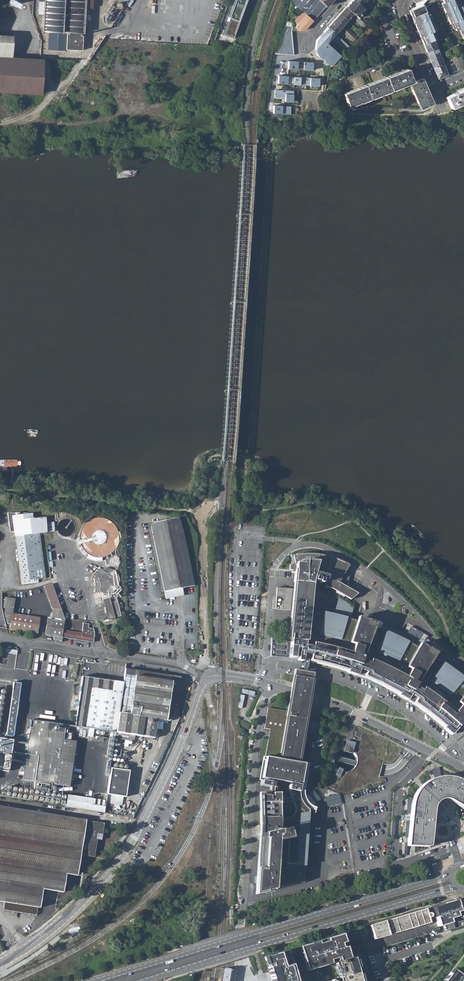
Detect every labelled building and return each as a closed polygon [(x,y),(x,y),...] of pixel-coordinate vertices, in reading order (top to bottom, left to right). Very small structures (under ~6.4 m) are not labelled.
[(44,49),(62,51),(63,32),(80,33),(82,0),(35,0),(34,14),(40,15),(39,30),(45,30),(44,49)] [(222,34),(233,38),(247,0),(235,0),(222,34)] [(310,18),(316,11),(319,14),(326,7),(319,0),(293,0),(291,2),(292,2),(305,14),(307,16),(310,18)] [(355,0),(354,0),(352,2),(351,1),(348,4),(353,9),(351,11),(354,14),(355,15),(357,17),(365,8),(361,5),(355,0)] [(367,2),(375,9),(377,7),(369,0),(367,2)] [(450,24),(453,23),(456,31),(459,29),(463,27),(463,11),(459,0),(443,0),(444,2),(443,3),(445,8),(444,8),(450,24)] [(410,14),(424,44),(436,39),(438,39),(434,31),(437,30),(430,14),(428,15),(423,5),(409,11),(410,14)] [(340,14),(347,20),(354,14),(351,11),(346,7),(340,14)] [(313,22),(319,14),(316,11),(310,18),(313,22)] [(305,30),(313,22),(310,18),(307,16),(305,14),(304,13),(302,16),(300,16),(295,21),(296,22),(298,24),(296,28),(299,31),(305,30)] [(334,20),(341,27),(347,20),(340,14),(334,20)] [(353,17),(365,28),(367,26),(357,17),(355,15),(353,17)] [(328,27),(335,33),(341,27),(334,20),(328,27)] [(335,33),(328,27),(317,39),(315,48),(318,52),(320,50),(325,51),(323,58),(332,65),(340,55),(326,43),(335,33)] [(343,28),(355,39),(357,37),(345,27),(343,28)] [(341,30),(353,41),(355,39),(343,28),(341,30)] [(455,45),(450,33),(446,35),(450,42),(451,46),(455,45)] [(41,95),(43,60),(8,57),(9,38),(0,38),(0,92),(41,95)] [(437,43),(436,39),(424,44),(427,52),(437,48),(435,44),(437,43)] [(276,53),(294,55),(293,43),(282,46),(276,53)] [(318,52),(315,48),(317,55),(331,66),(332,65),(323,58),(325,51),(320,50),(318,52)] [(427,52),(430,60),(440,56),(437,48),(427,52)] [(430,60),(433,67),(443,63),(440,56),(430,60)] [(449,65),(453,73),(461,69),(456,58),(453,59),(454,63),(449,65)] [(313,62),(288,61),(287,69),(313,70),(313,62)] [(448,75),(443,63),(433,67),(439,79),(448,75)] [(418,103),(420,109),(433,104),(422,78),(414,81),(414,80),(412,81),(407,69),(397,73),(375,81),(353,89),(343,93),(348,106),(410,83),(412,89),(412,90),(417,103),(418,103)] [(299,77),(279,76),(278,84),(319,86),(320,78),(299,77)] [(294,91),(283,90),(282,97),(286,98),(285,102),(293,102),(294,91)] [(446,97),(451,108),(463,102),(463,90),(446,97)] [(274,106),(274,113),(291,114),(291,106),(274,106)] [(37,579),(45,578),(38,533),(45,533),(43,518),(31,520),(30,515),(6,512),(8,526),(12,525),(12,532),(14,532),(15,536),(21,585),(38,582),(37,579)] [(64,518),(61,519),(60,520),(59,521),(58,522),(57,523),(56,524),(56,526),(56,527),(56,529),(56,530),(57,532),(58,533),(59,534),(60,535),(61,536),(63,536),(64,536),(65,537),(67,536),(68,536),(70,535),(71,534),(72,533),(73,532),(74,531),(74,530),(74,528),(74,527),(74,525),(74,524),(73,522),(72,521),(71,520),(70,519),(68,519),(67,518),(65,518),(64,518)] [(95,518),(94,518),(91,519),(90,520),(88,521),(86,523),(85,524),(83,526),(82,527),(81,529),(80,532),(79,535),(79,537),(79,540),(79,541),(80,544),(81,545),(82,548),(83,550),(84,551),(86,553),(87,554),(90,555),(91,556),(92,556),(95,557),(96,557),(99,557),(102,557),(105,556),(107,555),(108,555),(111,553),(112,552),(113,551),(114,549),(116,547),(117,546),(117,544),(118,543),(118,540),(118,539),(118,538),(118,535),(118,534),(117,531),(117,530),(115,527),(115,526),(113,524),(111,522),(110,521),(107,520),(105,519),(104,518),(102,518),(99,518),(98,518),(95,518)] [(149,524),(163,592),(182,588),(194,586),(179,518),(149,524)] [(303,660),(307,660),(321,663),(326,666),(326,665),(331,667),(331,666),(335,668),(339,668),(339,669),(343,669),(343,670),(347,671),(347,672),(351,672),(351,673),(355,674),(355,675),(359,675),(359,676),(363,677),(363,678),(368,678),(368,676),(377,680),(384,683),(383,685),(383,687),(387,688),(386,689),(391,690),(390,691),(394,692),(394,693),(398,694),(398,695),(402,696),(402,697),(405,698),(405,699),(409,701),(409,702),(413,703),(412,704),(417,706),(417,704),(421,707),(420,707),(419,709),(423,710),(423,711),(427,713),(426,714),(430,716),(430,717),(433,718),(433,719),(437,721),(437,722),(440,724),(440,725),(444,727),(445,726),(446,727),(445,728),(451,734),(458,727),(461,730),(463,733),(463,679),(463,677),(443,662),(443,663),(433,657),(436,653),(428,648),(427,649),(422,645),(425,641),(427,636),(411,628),(406,640),(388,631),(381,629),(381,630),(374,627),(376,623),(367,620),(367,621),(358,617),(356,621),(350,619),(350,618),(327,612),(310,608),(313,581),(318,582),(322,583),(326,581),(324,587),(331,588),(351,600),(358,594),(339,583),(340,579),(338,579),(340,574),(344,574),(349,565),(343,562),(337,559),(331,557),(324,555),(316,554),(311,553),(302,553),(295,554),(295,553),(289,555),(290,557),(292,557),(295,565),(289,565),(289,570),(291,570),(291,572),(294,573),(293,588),(277,587),(275,609),(291,610),(288,639),(271,638),(270,656),(293,658),(292,660),(297,660),(297,661),(302,662),(302,660),(303,660)] [(108,568),(106,568),(105,568),(104,568),(103,568),(102,568),(102,569),(101,569),(100,569),(99,570),(98,570),(98,571),(97,572),(96,572),(96,573),(95,574),(95,575),(94,575),(94,576),(94,577),(94,578),(93,579),(93,580),(93,581),(93,582),(93,583),(94,583),(94,584),(94,585),(94,586),(95,587),(95,588),(96,588),(96,589),(97,590),(98,590),(98,591),(99,592),(100,592),(101,593),(102,593),(103,594),(104,594),(105,594),(107,594),(108,594),(109,594),(110,593),(111,593),(112,593),(113,592),(114,592),(114,591),(115,591),(116,590),(116,589),(117,589),(117,588),(118,587),(118,586),(119,585),(119,584),(119,583),(119,582),(120,581),(120,580),(119,579),(119,578),(119,577),(119,576),(118,576),(118,575),(118,574),(117,573),(117,572),(116,572),(115,571),(113,570),(112,569),(111,568),(110,568),(108,568)] [(64,619),(52,584),(44,586),(51,608),(53,608),(51,620),(48,619),(47,626),(45,634),(54,636),(54,639),(61,641),(62,637),(63,630),(64,619)] [(182,588),(163,592),(164,602),(183,598),(182,588)] [(14,599),(5,597),(3,607),(5,607),(4,613),(7,623),(10,624),(9,629),(37,633),(39,618),(12,614),(14,599)] [(108,619),(121,616),(117,601),(111,602),(110,601),(104,602),(108,619)] [(63,630),(62,637),(93,642),(94,635),(95,635),(93,628),(88,627),(89,624),(83,623),(82,633),(63,630)] [(115,738),(133,740),(134,735),(140,736),(140,738),(138,738),(137,741),(148,743),(149,739),(151,740),(152,738),(153,738),(156,719),(164,720),(169,721),(174,713),(178,684),(180,677),(137,670),(128,669),(121,713),(119,712),(116,732),(115,738)] [(313,675),(304,673),(301,673),(294,672),(291,692),(290,695),(287,712),(289,712),(289,713),(286,712),(286,711),(268,708),(267,713),(268,713),(267,715),(264,728),(277,730),(276,732),(270,731),(268,738),(262,778),(269,779),(271,772),(273,772),(272,777),(290,780),(291,776),(293,776),(292,783),(300,784),(304,759),(308,736),(308,733),(302,732),(304,723),(307,723),(308,720),(305,719),(305,715),(306,715),(308,701),(309,697),(310,691),(312,678),(313,675)] [(123,682),(82,676),(75,726),(116,732),(119,712),(123,682)] [(5,735),(13,736),(20,683),(13,682),(5,735)] [(65,724),(31,719),(23,780),(35,781),(48,783),(56,784),(63,739),(63,737),(65,724)] [(172,733),(168,731),(162,739),(145,777),(146,778),(139,791),(144,794),(153,775),(156,769),(159,763),(172,733)] [(8,771),(12,740),(0,738),(0,770),(8,771)] [(75,741),(63,739),(56,784),(69,786),(75,741)] [(345,741),(342,751),(350,753),(353,745),(348,744),(349,742),(345,741)] [(304,786),(309,760),(304,759),(300,784),(292,783),(293,776),(291,776),(290,780),(287,788),(288,800),(278,801),(277,793),(271,793),(270,796),(259,794),(259,799),(260,825),(256,885),(257,885),(259,892),(301,882),(300,875),(304,874),(308,814),(310,811),(313,812),(315,806),(314,806),(313,805),(311,805),(310,804),(308,802),(307,801),(306,800),(305,799),(305,797),(304,796),(304,795),(304,794),(304,793),(304,792),(304,786)] [(109,774),(106,794),(125,797),(129,771),(110,768),(109,774)] [(413,800),(408,845),(412,845),(416,845),(428,846),(432,806),(435,801),(440,797),(444,796),(448,797),(460,803),(463,805),(463,783),(458,780),(456,779),(451,777),(445,777),(438,777),(433,779),(425,783),(420,787),(417,791),(414,795),(413,800)] [(269,779),(262,778),(260,785),(271,787),(272,779),(269,779)] [(309,789),(304,792),(304,793),(304,794),(304,795),(304,796),(305,797),(305,799),(306,800),(307,801),(308,802),(314,800),(309,789)] [(74,808),(90,810),(92,798),(76,796),(74,808)] [(78,875),(81,855),(84,836),(96,837),(98,824),(86,822),(86,820),(0,806),(0,902),(5,903),(4,910),(37,915),(38,908),(40,908),(43,890),(64,892),(67,874),(78,875)] [(102,840),(104,823),(86,820),(86,822),(98,824),(96,837),(84,836),(81,855),(95,857),(97,839),(102,840)] [(431,907),(432,910),(437,926),(448,923),(450,929),(459,926),(459,924),(463,922),(463,914),(462,909),(461,909),(460,907),(455,900),(431,907)] [(370,925),(374,939),(429,923),(428,918),(430,917),(431,916),(431,915),(431,914),(430,914),(428,913),(426,914),(426,911),(425,909),(370,925)] [(342,933),(326,938),(318,941),(299,946),(279,952),(265,956),(268,969),(272,980),(363,980),(356,956),(349,958),(346,947),(345,942),(342,933)] [(452,970),(443,980),(463,980),(463,954),(452,970)] [(235,970),(225,969),(223,980),(233,980),(235,970)]
